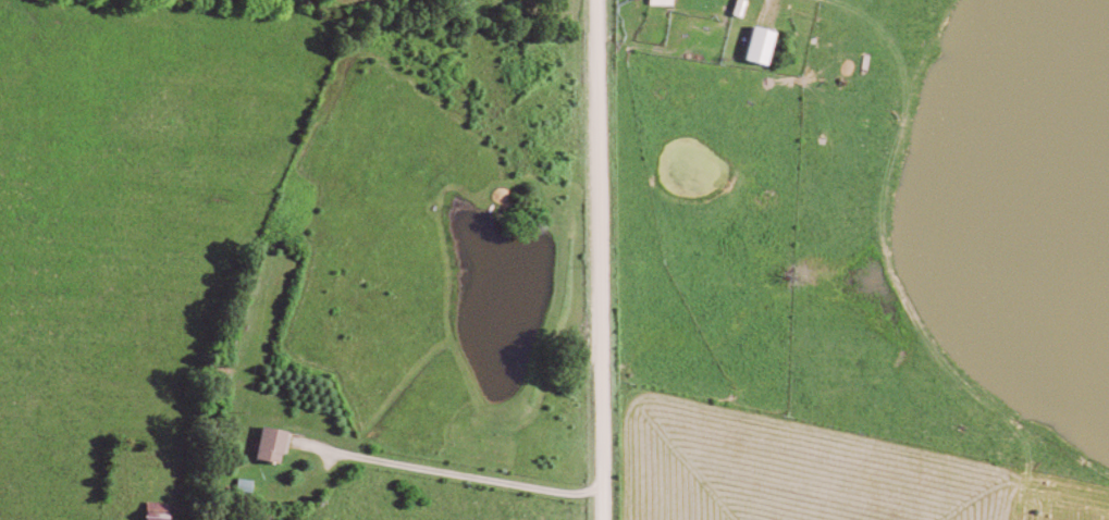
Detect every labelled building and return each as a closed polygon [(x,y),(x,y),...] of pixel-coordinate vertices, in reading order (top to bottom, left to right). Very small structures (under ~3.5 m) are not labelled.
[(740,15),(749,17),(754,0),(743,0),(740,15)] [(776,65),(785,32),(763,26),(754,59),(776,65)] [(290,462),(295,428),(269,425),(264,458),(290,462)]
